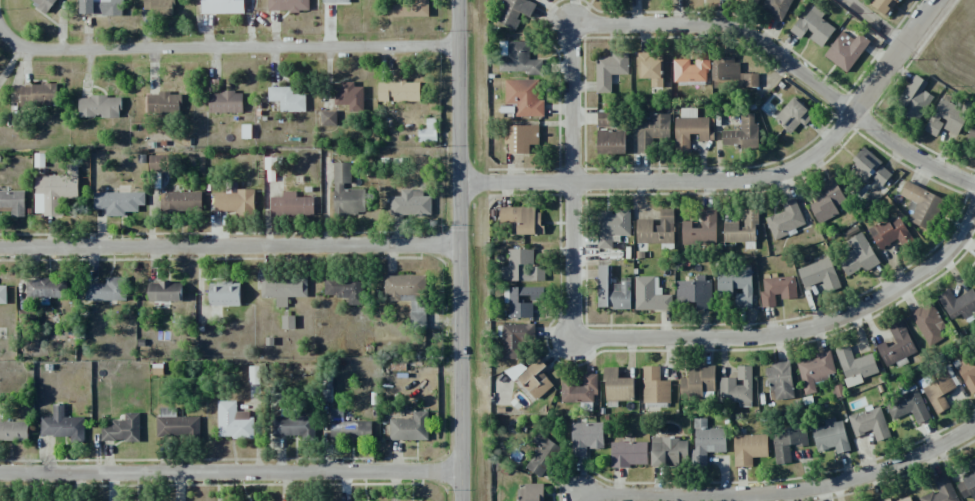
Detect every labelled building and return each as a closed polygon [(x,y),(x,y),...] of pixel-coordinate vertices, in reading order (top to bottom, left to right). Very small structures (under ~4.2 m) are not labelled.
[(46,14),(56,0),(28,0),(46,14)] [(93,14),(94,0),(81,0),(80,14),(93,14)] [(123,0),(102,0),(101,15),(122,16),(123,0)] [(144,3),(151,3),(151,15),(173,16),(173,0),(144,0),(144,3)] [(244,0),(202,0),(202,14),(244,13),(244,0)] [(268,11),(309,11),(309,0),(268,0),(268,11)] [(428,0),(414,0),(414,4),(393,4),(393,17),(428,17),(428,0)] [(536,4),(527,0),(505,0),(496,21),(515,29),(521,13),(531,17),(536,4)] [(760,11),(782,21),(793,0),(765,0),(760,11)] [(890,18),(901,0),(875,0),(872,6),(890,18)] [(822,47),(835,29),(821,18),(825,13),(812,4),(792,32),(803,40),(806,36),(822,47)] [(854,40),(842,31),(824,56),(846,73),(870,42),(859,33),(854,40)] [(499,71),(527,72),(527,75),(542,75),(543,60),(529,60),(529,41),(508,41),(508,49),(500,49),(499,71)] [(662,87),(661,53),(638,53),(639,79),(650,78),(651,88),(662,87)] [(611,93),(611,75),(628,75),(628,56),(596,56),(596,93),(611,93)] [(673,60),(674,82),(706,81),(706,70),(710,70),(709,58),(692,58),(692,59),(673,60)] [(758,87),(758,74),(740,74),(740,59),(715,58),(714,81),(739,82),(739,87),(758,87)] [(923,91),(927,81),(912,74),(900,101),(907,104),(902,115),(919,123),(932,95),(923,91)] [(505,104),(517,104),(517,117),(544,116),(544,100),(539,100),(539,79),(505,80),(505,104)] [(336,104),(349,105),(349,111),(363,111),(364,87),(354,87),(354,83),(336,82),(336,104)] [(420,101),(419,82),(378,83),(378,102),(420,101)] [(57,85),(21,85),(21,106),(56,106),(57,85)] [(292,87),(268,88),(268,101),(280,101),(280,112),(305,112),(305,94),(292,94),(292,87)] [(243,112),(242,92),(209,93),(209,113),(243,112)] [(147,94),(147,116),(181,114),(180,93),(147,94)] [(79,117),(120,117),(120,96),(78,97),(79,117)] [(800,122),(805,126),(814,116),(793,97),(774,119),(790,134),(800,122)] [(937,137),(941,128),(958,135),(968,110),(939,98),(925,132),(937,137)] [(689,152),(690,134),(699,134),(699,141),(713,141),(713,132),(708,132),(708,118),(696,117),(697,109),(681,108),(680,117),(675,117),(674,152),(689,152)] [(336,110),(320,111),(320,127),(337,126),(336,110)] [(611,127),(611,112),(597,112),(598,127),(611,127)] [(638,153),(653,153),(652,139),(670,139),(670,113),(637,114),(638,153)] [(758,149),(758,123),(753,123),(753,114),(740,114),(741,130),(722,131),(722,145),(740,145),(740,150),(758,149)] [(436,142),(436,118),(426,118),(426,129),(418,129),(418,142),(436,142)] [(973,121),(967,142),(974,145),(974,122),(973,121)] [(539,125),(506,125),(505,144),(510,144),(510,154),(530,154),(530,144),(538,145),(539,125)] [(626,154),(625,130),(597,131),(597,154),(626,154)] [(849,164),(868,179),(882,162),(863,147),(849,164)] [(351,163),(334,163),(334,214),(366,214),(365,187),(351,187),(351,163)] [(35,175),(35,215),(63,215),(63,199),(77,199),(78,166),(68,165),(68,176),(35,175)] [(892,174),(882,166),(872,178),(882,186),(892,174)] [(839,213),(835,206),(846,201),(835,181),(805,198),(819,224),(839,213)] [(931,231),(945,198),(906,182),(900,196),(916,203),(909,222),(931,231)] [(214,193),(215,211),(235,211),(235,218),(254,218),(254,189),(238,190),(238,193),(214,193)] [(24,190),(0,190),(0,211),(11,210),(11,217),(25,216),(24,190)] [(391,215),(431,215),(431,197),(422,196),(422,190),(401,190),(401,196),(391,196),(391,215)] [(160,193),(161,212),(202,211),(201,191),(160,193)] [(314,197),(296,197),(296,192),(283,191),(282,197),(271,197),(270,217),(314,217),(314,197)] [(144,192),(92,193),(93,210),(106,210),(106,216),(126,216),(125,209),(145,209),(144,192)] [(805,224),(795,199),(780,206),(782,211),(765,218),(775,241),(797,232),(795,228),(805,224)] [(541,234),(541,207),(499,207),(500,222),(517,222),(517,235),(541,234)] [(682,245),(716,245),(716,209),(701,209),(701,228),(692,228),(692,221),(681,221),(682,245)] [(636,244),(661,244),(661,249),(673,249),(674,211),(659,210),(659,221),(637,221),(636,244)] [(723,243),(757,242),(756,210),(741,210),(741,221),(723,222),(723,243)] [(630,236),(630,212),(598,213),(598,249),(612,248),(612,241),(619,241),(619,236),(630,236)] [(914,242),(897,213),(868,230),(879,250),(898,239),(903,248),(914,242)] [(862,268),(865,272),(879,264),(858,225),(843,233),(853,251),(838,259),(847,276),(862,268)] [(508,266),(501,266),(501,281),(544,281),(545,265),(533,265),(533,249),(508,249),(508,266)] [(822,282),(825,293),(841,287),(830,257),(797,269),(804,288),(822,282)] [(718,271),(717,291),(735,292),(735,307),(751,307),(752,271),(718,271)] [(426,328),(426,275),(384,276),(384,300),(410,299),(410,328),(426,328)] [(307,297),(307,276),(260,277),(260,298),(276,297),(276,307),(287,307),(287,297),(307,297)] [(635,277),(635,311),(672,310),(671,295),(659,295),(659,276),(635,277)] [(797,298),(794,276),(762,279),(764,291),(760,291),(761,308),(778,306),(777,300),(797,298)] [(126,301),(127,278),(107,277),(107,283),(85,283),(85,300),(126,301)] [(363,305),(362,277),(324,278),(324,297),(348,296),(348,305),(363,305)] [(66,299),(67,279),(27,278),(26,298),(66,299)] [(676,281),(676,303),(696,303),(696,309),(712,308),(711,278),(696,278),(697,281),(676,281)] [(181,282),(148,282),(149,302),(182,301),(181,282)] [(240,306),(240,283),(209,283),(210,307),(240,306)] [(533,318),(532,303),(518,303),(518,296),(531,296),(531,301),(544,301),(544,287),(505,287),(505,318),(533,318)] [(962,314),(967,323),(974,318),(974,312),(974,311),(974,310),(974,293),(973,288),(955,299),(949,288),(937,296),(950,320),(962,314)] [(940,330),(944,328),(933,302),(911,312),(926,347),(944,339),(940,330)] [(295,329),(295,316),(282,316),(282,329),(295,329)] [(917,353),(903,322),(889,328),(896,344),(888,347),(885,342),(876,346),(885,366),(917,353)] [(503,359),(523,359),(522,344),(535,344),(534,324),(502,325),(503,359)] [(872,353),(854,359),(849,345),(835,350),(847,387),(863,382),(862,378),(878,373),(872,353)] [(796,361),(805,396),(817,393),(814,382),(837,376),(831,352),(796,361)] [(954,365),(970,394),(974,392),(974,354),(954,365)] [(553,385),(541,371),(546,366),(538,357),(526,368),(520,361),(508,371),(535,401),(553,385)] [(775,400),(794,398),(789,362),(766,366),(769,393),(774,392),(775,400)] [(680,397),(714,396),(713,365),(688,366),(688,378),(680,378),(680,397)] [(642,366),(643,403),(670,402),(670,381),(660,381),(659,366),(642,366)] [(737,366),(737,383),(736,383),(736,378),(719,378),(720,402),(738,402),(739,407),(752,407),(751,366),(737,366)] [(634,401),(634,378),(618,378),(618,367),(604,367),(605,402),(634,401)] [(960,385),(951,370),(921,387),(937,415),(950,408),(942,395),(960,385)] [(596,374),(582,374),(582,381),(561,381),(561,402),(596,402),(596,374)] [(912,412),(917,424),(930,419),(918,390),(885,404),(892,420),(912,412)] [(218,401),(219,438),(252,437),(252,411),(236,412),(236,401),(218,401)] [(84,417),(64,417),(64,405),(53,405),(53,417),(41,417),(41,437),(71,437),(71,443),(84,443),(84,417)] [(855,437),(872,431),(876,442),(890,437),(880,406),(848,416),(855,437)] [(199,416),(176,417),(176,408),(157,408),(158,437),(200,436),(199,416)] [(372,421),(343,421),(343,409),(330,409),(330,440),(372,439),(372,421)] [(390,440),(428,441),(428,411),(413,411),(413,420),(390,419),(390,440)] [(140,413),(125,413),(125,421),(112,420),(112,426),(101,426),(101,441),(139,442),(140,413)] [(274,437),(302,436),(302,440),(315,440),(315,416),(274,417),(274,437)] [(726,452),(726,428),(707,428),(707,419),(693,418),(693,465),(706,466),(707,452),(726,452)] [(835,448),(836,454),(849,451),(842,418),(822,422),(823,428),(812,430),(817,451),(835,448)] [(28,421),(0,422),(0,441),(29,440),(28,421)] [(604,447),(603,422),(572,424),(573,459),(588,459),(587,448),(604,447)] [(775,464),(791,463),(789,446),(807,444),(805,425),(772,428),(775,464)] [(562,447),(537,432),(531,443),(538,447),(526,468),(542,478),(562,447)] [(734,467),(752,466),(752,457),(768,457),(767,434),(733,435),(734,467)] [(687,438),(651,438),(651,467),(680,467),(680,461),(688,461),(687,438)] [(647,466),(647,442),(611,443),(611,467),(647,466)] [(967,462),(973,474),(955,483),(963,499),(971,495),(973,500),(974,500),(974,458),(967,462)] [(947,474),(932,480),(937,491),(919,498),(921,500),(958,500),(947,474)] [(542,486),(518,485),(518,500),(542,500),(542,486)]
